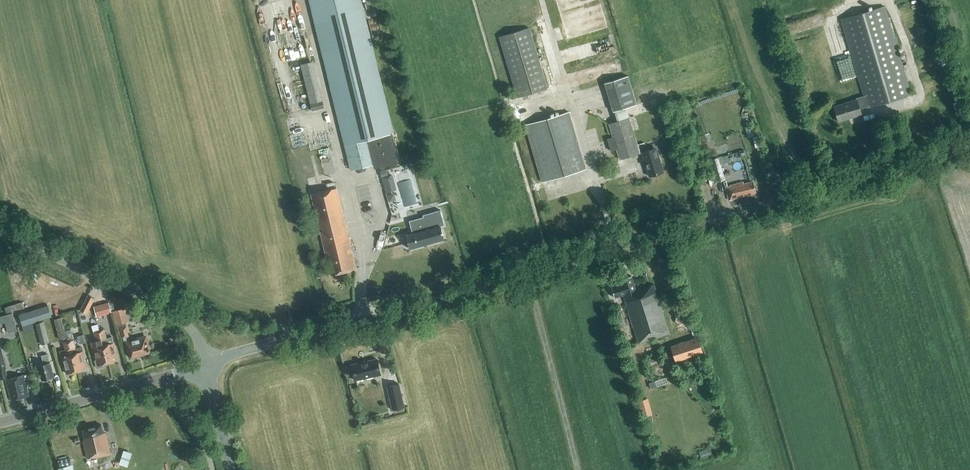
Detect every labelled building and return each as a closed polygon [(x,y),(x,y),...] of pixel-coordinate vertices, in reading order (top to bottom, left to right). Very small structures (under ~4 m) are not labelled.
[(393,136),(392,134),(394,133),(361,0),(309,0),(350,170),(375,164),(376,165),(377,166),(380,165),(381,168),(401,163),(396,143),(395,144),(393,136)] [(868,108),(911,95),(884,6),(841,19),(864,96),(856,98),(856,99),(834,106),(839,122),(861,115),(860,109),(867,107),(868,108)] [(547,89),(529,28),(499,37),(517,97),(547,89)] [(310,103),(323,100),(313,61),(301,64),(310,103)] [(613,112),(636,105),(628,76),(605,83),(613,112)] [(312,111),(325,108),(323,100),(310,103),(312,111)] [(543,182),(586,169),(569,112),(526,125),(543,182)] [(637,145),(629,118),(609,124),(613,137),(607,139),(611,151),(617,150),(619,159),(642,152),(649,176),(663,172),(658,155),(657,156),(654,148),(647,150),(645,143),(637,145)] [(717,181),(726,179),(721,164),(719,157),(710,159),(712,166),(717,181)] [(755,192),(753,181),(743,184),(743,182),(725,186),(728,199),(742,196),(755,192)] [(331,275),(347,271),(356,268),(336,188),(311,194),(331,275)] [(440,210),(423,215),(423,217),(424,220),(431,243),(444,239),(440,226),(445,224),(440,210)] [(413,233),(405,235),(409,249),(417,247),(431,243),(424,220),(423,217),(409,221),(413,233)] [(14,273),(21,271),(20,261),(12,262),(14,273)] [(623,295),(638,343),(669,334),(654,285),(636,290),(631,276),(621,279),(623,283),(611,287),(614,297),(623,295)] [(87,314),(95,299),(88,295),(80,310),(87,314)] [(6,313),(25,307),(22,301),(4,307),(6,313)] [(96,317),(112,313),(109,302),(94,306),(96,317)] [(23,326),(52,317),(48,304),(19,314),(23,326)] [(116,325),(128,322),(124,308),(112,311),(116,325)] [(12,314),(4,316),(1,317),(3,323),(6,322),(8,333),(17,331),(12,314)] [(59,340),(66,338),(61,318),(54,319),(59,340)] [(35,324),(36,327),(41,345),(50,342),(44,321),(35,324)] [(108,363),(99,330),(97,324),(92,326),(96,341),(91,343),(94,353),(95,353),(96,359),(94,360),(96,368),(107,365),(107,363),(108,363)] [(129,340),(128,336),(129,336),(126,326),(120,328),(123,338),(123,337),(124,341),(125,346),(126,346),(129,357),(150,352),(146,337),(143,337),(143,336),(129,340)] [(65,330),(68,340),(73,339),(70,329),(65,330)] [(99,330),(108,363),(118,360),(114,347),(115,347),(114,343),(112,337),(106,338),(104,329),(99,330)] [(702,353),(698,338),(671,346),(676,361),(702,353)] [(71,352),(77,371),(86,369),(83,356),(84,356),(83,351),(82,346),(76,348),(73,339),(68,340),(71,352)] [(67,374),(77,371),(71,352),(68,340),(63,342),(65,350),(60,351),(62,361),(63,361),(67,374)] [(54,377),(50,362),(48,354),(42,356),(44,364),(37,366),(39,372),(40,372),(42,381),(54,377)] [(354,381),(382,375),(378,358),(351,364),(354,381)] [(11,400),(28,396),(23,375),(6,379),(11,400)] [(651,382),(652,387),(669,382),(668,378),(651,382)] [(404,411),(403,408),(405,407),(399,383),(386,386),(392,410),(393,410),(394,413),(404,411)] [(642,417),(652,414),(649,404),(639,407),(642,417)] [(83,441),(88,459),(111,454),(106,432),(104,433),(101,424),(82,429),(85,440),(83,441)] [(124,449),(119,462),(128,465),(132,451),(124,449)] [(60,468),(71,465),(72,465),(70,457),(58,460),(60,468)]
